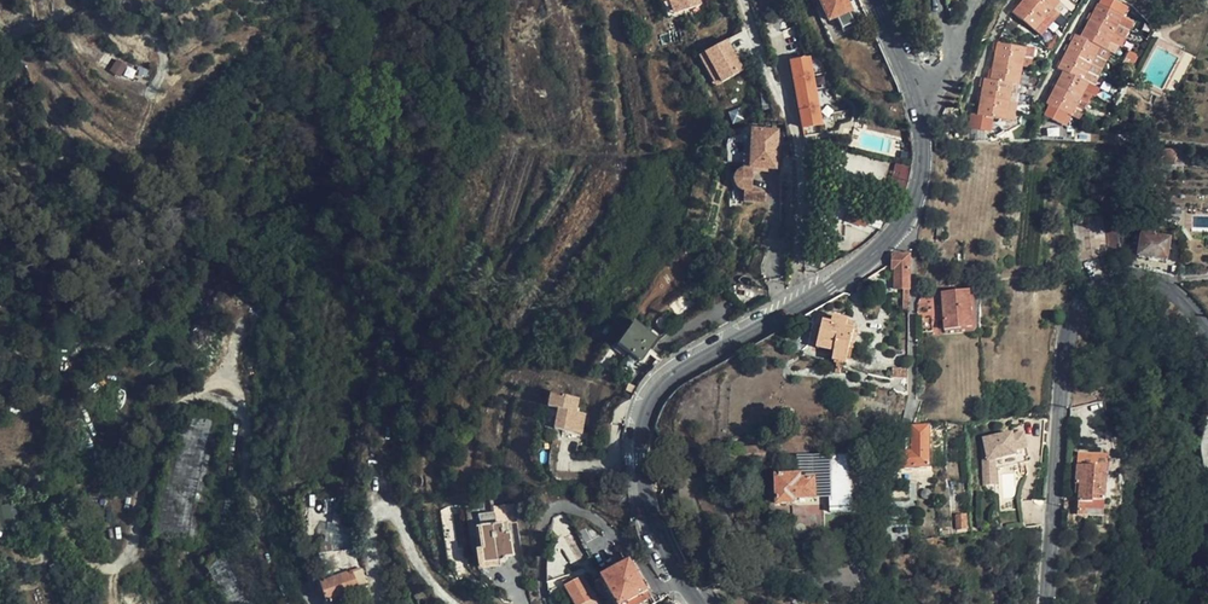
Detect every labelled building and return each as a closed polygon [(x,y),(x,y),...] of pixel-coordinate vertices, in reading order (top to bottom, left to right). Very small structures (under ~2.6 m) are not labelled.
[(667,16),(702,5),(700,0),(663,0),(667,16)] [(842,0),(816,0),(826,21),(848,11),(842,0)] [(1019,3),(1040,21),(1046,15),(1029,0),(1022,0),(1019,3)] [(1046,15),(1052,8),(1043,0),(1029,0),(1046,15)] [(1052,8),(1058,1),(1057,0),(1043,0),(1052,8)] [(1097,1),(1093,10),(1119,23),(1123,14),(1097,1)] [(1040,21),(1019,3),(1013,10),(1034,28),(1040,21)] [(1093,10),(1089,18),(1115,31),(1119,23),(1093,10)] [(1089,18),(1084,27),(1111,40),(1115,31),(1089,18)] [(1084,27),(1080,35),(1101,44),(1107,47),(1111,40),(1084,27)] [(1075,32),(1072,40),(1097,53),(1101,44),(1080,35),(1075,32)] [(998,48),(1027,54),(1030,45),(1000,38),(998,48)] [(729,39),(698,53),(714,86),(744,71),(729,39)] [(1072,40),(1067,50),(1093,62),(1097,53),(1072,40)] [(996,58),(1025,64),(1027,54),(998,48),(996,58)] [(1063,58),(1088,71),(1093,62),(1067,50),(1063,58)] [(117,58),(111,69),(124,77),(130,66),(117,58)] [(994,66),(1023,72),(1025,64),(996,58),(994,66)] [(1059,66),(1064,69),(1085,79),(1088,71),(1063,58),(1059,66)] [(788,62),(793,87),(811,85),(807,59),(788,62)] [(992,75),(1015,80),(1021,82),(1023,72),(994,66),(992,75)] [(1064,69),(1060,78),(1086,90),(1091,82),(1085,79),(1064,69)] [(984,84),(1013,91),(1015,80),(992,75),(987,74),(984,84)] [(1060,78),(1056,86),(1082,99),(1086,90),(1060,78)] [(982,94),(1011,99),(1013,91),(984,84),(982,94)] [(811,85),(793,87),(800,127),(818,124),(811,85)] [(1056,86),(1052,94),(1078,107),(1082,99),(1056,86)] [(980,102),(1008,109),(1011,99),(982,94),(980,102)] [(1078,107),(1052,94),(1049,102),(1075,115),(1078,107)] [(1006,118),(1008,109),(980,102),(978,112),(1006,118)] [(773,131),(752,130),(749,156),(743,156),(742,156),(740,170),(738,171),(738,170),(734,173),(732,176),(731,178),(731,182),(732,186),(736,190),(739,191),(742,191),(741,200),(762,202),(762,192),(756,192),(756,189),(749,188),(750,170),(757,170),(757,167),(773,168),(776,132),(782,132),(783,124),(773,124),(773,131)] [(752,130),(746,129),(743,156),(749,156),(752,130)] [(884,187),(889,161),(842,152),(837,178),(884,187)] [(1176,167),(1191,168),(1192,153),(1177,152),(1176,167)] [(901,194),(908,175),(903,174),(897,190),(895,190),(889,200),(897,203),(901,194)] [(879,230),(882,217),(857,209),(856,213),(850,212),(848,220),(879,230)] [(1080,259),(1108,256),(1105,229),(1103,215),(1075,219),(1080,259)] [(1155,237),(1157,227),(1157,224),(1144,222),(1144,224),(1142,235),(1155,237)] [(1105,229),(1108,256),(1114,255),(1116,247),(1114,228),(1105,229)] [(1155,237),(1142,235),(1138,256),(1166,260),(1169,239),(1155,237)] [(908,289),(908,254),(892,255),(892,267),(892,269),(895,269),(895,289),(900,289),(902,289),(904,289),(908,289)] [(744,309),(766,297),(761,290),(733,284),(726,291),(744,309)] [(980,291),(970,292),(971,310),(980,309),(980,291)] [(971,310),(970,292),(932,293),(933,314),(943,313),(943,319),(943,328),(972,327),(971,310)] [(858,322),(833,316),(832,318),(824,316),(823,320),(818,340),(838,345),(835,356),(832,367),(846,371),(858,322)] [(640,361),(656,338),(654,337),(656,335),(651,331),(649,334),(632,322),(616,345),(640,361)] [(815,352),(835,356),(838,345),(818,340),(815,352)] [(908,388),(908,378),(900,378),(894,378),(894,387),(908,388)] [(550,392),(547,406),(557,408),(554,427),(580,433),(585,413),(575,411),(578,398),(550,392)] [(792,414),(792,413),(792,412),(790,408),(789,406),(787,405),(785,405),(783,405),(779,407),(778,408),(777,412),(777,415),(779,417),(781,419),(785,420),(786,420),(790,417),(792,414)] [(219,419),(193,414),(175,411),(148,536),(193,545),(219,419)] [(927,468),(928,427),(913,427),(912,438),(908,438),(906,440),(905,452),(903,452),(901,455),(901,467),(927,468)] [(1026,448),(1023,434),(1011,436),(1011,433),(989,437),(990,446),(982,448),(983,473),(995,472),(996,460),(1015,456),(1014,451),(1026,448)] [(1076,464),(1107,465),(1107,451),(1076,450),(1076,464)] [(800,456),(800,476),(800,479),(814,479),(814,500),(829,499),(829,456),(800,456)] [(849,456),(829,456),(829,499),(830,512),(850,511),(849,456)] [(1107,465),(1076,464),(1075,484),(1078,484),(1077,494),(1077,513),(1084,513),(1084,504),(1092,504),(1092,500),(1106,500),(1107,465)] [(995,472),(983,473),(984,481),(996,480),(995,472)] [(800,479),(800,476),(776,477),(776,504),(793,504),(793,500),(814,500),(814,479),(800,479)] [(935,497),(936,494),(936,493),(934,491),(931,490),(929,491),(927,494),(929,497),(930,498),(933,499),(935,497)] [(345,502),(344,493),(333,494),(334,503),(345,502)] [(474,502),(475,511),(486,509),(485,500),(474,502)] [(1106,513),(1106,500),(1092,500),(1092,504),(1084,504),(1084,513),(1106,513)] [(516,504),(494,507),(495,512),(479,514),(481,527),(480,527),(483,549),(481,549),(483,563),(499,560),(505,560),(505,556),(513,555),(509,531),(508,522),(518,521),(516,504)] [(939,528),(939,537),(952,535),(952,526),(939,528)] [(483,549),(480,527),(476,527),(479,549),(475,550),(478,565),(479,567),(482,568),(500,566),(499,560),(483,563),(481,549),(483,549)] [(579,563),(592,555),(577,529),(564,536),(579,563)] [(343,598),(357,592),(367,584),(367,566),(359,568),(347,546),(315,557),(326,580),(320,583),(324,603),(325,603),(346,603),(343,598)] [(655,603),(629,559),(623,563),(613,568),(601,576),(601,577),(606,586),(613,597),(617,603),(653,603),(655,603)] [(613,568),(623,563),(620,559),(610,565),(613,568)] [(582,577),(573,582),(571,578),(563,583),(577,603),(598,603),(600,602),(582,577)] [(606,586),(601,577),(595,581),(600,589),(606,586)] [(407,582),(411,591),(411,590),(412,590),(413,589),(414,589),(416,589),(417,589),(413,580),(407,582)] [(346,603),(355,603),(360,602),(357,592),(343,598),(346,603)]
